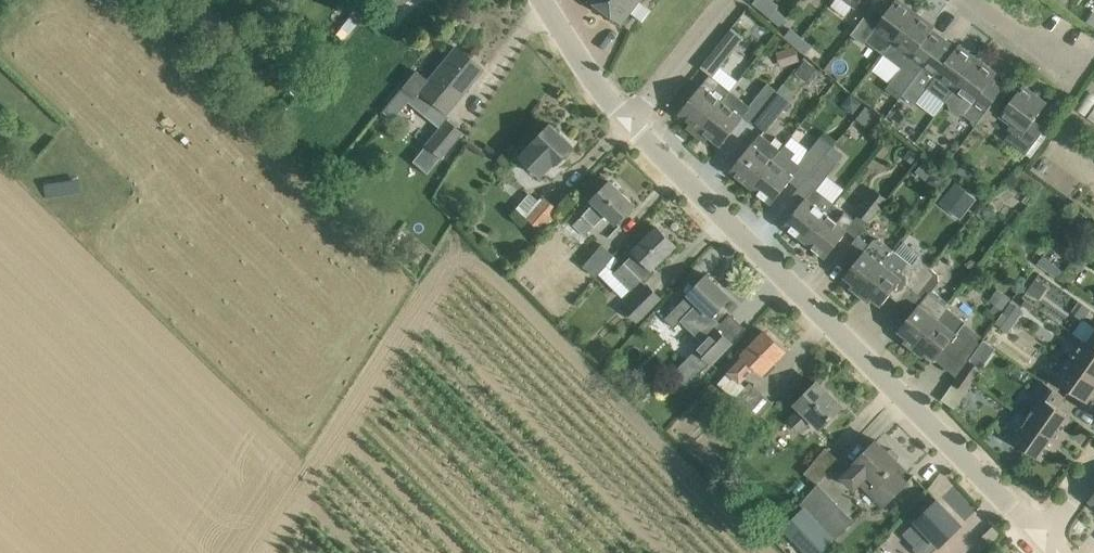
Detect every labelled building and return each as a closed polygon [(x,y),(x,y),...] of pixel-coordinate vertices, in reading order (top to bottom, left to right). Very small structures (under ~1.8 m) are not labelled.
[(620,24),(638,0),(589,0),(620,24)] [(852,33),(867,45),(870,41),(886,53),(917,12),(901,0),(896,0),(886,13),(875,4),(852,33)] [(776,8),(770,16),(781,24),(786,16),(776,8)] [(917,12),(886,53),(903,67),(886,88),(901,98),(903,95),(936,50),(945,38),(933,29),(936,26),(917,12)] [(745,37),(732,27),(703,65),(714,76),(745,37)] [(798,45),(802,39),(791,29),(786,35),(798,45)] [(936,50),(903,95),(916,105),(929,88),(947,101),(979,58),(959,44),(957,47),(945,38),(936,50)] [(802,39),(798,45),(806,52),(811,47),(802,39)] [(445,114),(469,85),(483,69),(455,46),(428,79),(416,69),(402,87),(414,97),(418,92),(445,114)] [(793,46),(776,54),(782,65),(798,57),(793,46)] [(796,73),(809,81),(819,66),(806,58),(796,73)] [(979,58),(947,101),(951,103),(951,106),(952,110),(955,113),(958,115),(962,115),(966,115),(978,123),(1001,92),(1007,85),(995,76),(998,72),(979,58)] [(702,84),(680,112),(692,121),(688,127),(697,134),(731,90),(721,81),(714,76),(711,73),(703,84),(702,84)] [(764,109),(778,90),(769,83),(754,102),(764,109)] [(756,122),(768,131),(797,94),(784,83),(778,90),(764,109),(765,110),(756,122)] [(1028,153),(1031,149),(1044,132),(1032,123),(1048,102),(1024,84),(1000,116),(1009,123),(1007,127),(1011,130),(1006,136),(1028,153)] [(752,107),(731,90),(697,134),(706,141),(710,136),(722,145),(752,107)] [(409,101),(397,92),(382,111),(393,120),(409,101)] [(855,94),(847,105),(871,124),(879,114),(855,94)] [(442,158),(462,133),(447,119),(426,144),(442,158)] [(533,141),(534,142),(521,156),(542,177),(556,163),(557,164),(575,146),(551,123),(533,141)] [(826,131),(803,160),(815,168),(834,145),(835,146),(839,141),(826,131)] [(773,143),(771,142),(773,140),(761,132),(731,170),(752,187),(774,159),(786,144),(777,138),(773,143)] [(809,176),(820,185),(839,162),(828,154),(835,146),(834,145),(815,168),(809,176)] [(774,159),(752,187),(773,203),(803,165),(793,157),(785,167),(774,159)] [(46,181),(47,194),(80,192),(79,179),(46,181)] [(940,198),(961,217),(978,199),(958,179),(940,198)] [(617,223),(620,220),(635,204),(611,181),(593,200),(595,202),(574,224),(586,235),(607,213),(617,223)] [(836,203),(826,195),(815,186),(785,224),(806,241),(836,203)] [(859,216),(868,224),(890,197),(880,188),(859,213),(861,214),(859,216)] [(541,201),(528,216),(544,230),(562,209),(546,195),(541,201)] [(838,221),(828,214),(837,203),(836,203),(806,241),(827,257),(856,220),(846,211),(838,221)] [(615,271),(614,273),(626,285),(631,290),(642,280),(645,283),(646,282),(657,271),(654,268),(677,245),(658,226),(642,241),(634,250),(636,251),(615,271)] [(875,239),(872,243),(860,234),(842,256),(853,265),(845,275),(855,283),(851,287),(860,295),(896,250),(882,238),(875,239)] [(609,264),(615,257),(616,255),(604,244),(585,266),(598,276),(600,274),(609,264)] [(894,271),(886,265),(897,251),(896,250),(860,295),(869,302),(873,297),(883,305),(891,295),(902,303),(931,267),(923,260),(910,258),(900,262),(894,271)] [(1089,261),(1078,254),(1072,263),(1082,270),(1089,261)] [(1050,272),(1055,264),(1044,256),(1039,264),(1050,272)] [(1055,264),(1050,272),(1061,280),(1067,272),(1055,264)] [(944,312),(943,312),(949,304),(933,291),(941,282),(940,275),(931,267),(902,303),(896,310),(907,319),(899,329),(909,337),(905,341),(914,349),(944,312)] [(677,309),(667,319),(676,327),(683,321),(702,340),(696,347),(697,348),(672,375),(687,389),(712,363),(732,342),(717,328),(732,313),(731,312),(729,314),(721,307),(731,297),(707,274),(675,307),(677,309)] [(624,307),(638,321),(662,297),(648,284),(624,307)] [(1080,300),(1073,312),(1086,320),(1093,309),(1080,300)] [(1017,322),(1025,310),(1013,301),(1004,313),(1017,322)] [(948,306),(944,312),(914,349),(924,356),(927,351),(937,359),(945,349),(956,357),(973,335),(963,327),(967,322),(948,306)] [(1009,333),(1017,322),(1004,313),(1004,314),(1009,317),(1001,328),(1009,333)] [(778,365),(774,362),(786,350),(766,331),(744,353),(747,356),(720,383),(760,420),(775,404),(751,382),(747,386),(741,380),(756,366),(763,373),(764,373),(768,376),(778,365)] [(1083,340),(1093,348),(1093,334),(1089,342),(1084,339),(1083,340)] [(1070,360),(1093,377),(1093,348),(1083,340),(1070,360)] [(966,392),(979,374),(983,368),(970,359),(954,383),(966,392)] [(1093,394),(1093,377),(1070,360),(1056,379),(1088,402),(1093,394)] [(1065,396),(1048,383),(1042,379),(1032,393),(1041,399),(1028,417),(1063,442),(1069,432),(1064,429),(1072,417),(1058,407),(1065,396)] [(822,428),(828,421),(843,406),(818,381),(796,404),(801,409),(789,421),(800,432),(813,419),(822,428)] [(1056,451),(1063,442),(1028,417),(1020,429),(1011,423),(1004,432),(1042,459),(1051,448),(1056,451)] [(843,476),(856,489),(869,475),(879,485),(872,492),(885,505),(907,482),(895,469),(901,463),(878,439),(855,462),(856,463),(843,476)] [(840,458),(826,448),(806,473),(820,484),(840,458)] [(947,539),(962,524),(938,499),(916,520),(917,521),(904,533),(917,546),(915,548),(920,552),(932,552),(947,539)] [(783,527),(807,552),(822,552),(835,541),(804,507),(792,519),(783,527)]
